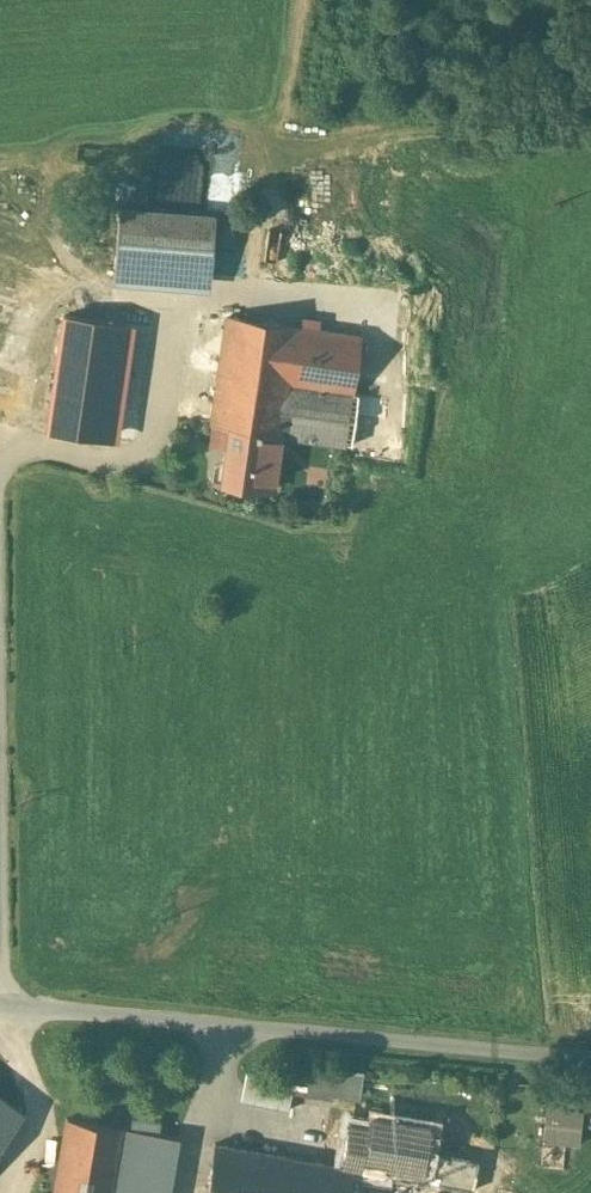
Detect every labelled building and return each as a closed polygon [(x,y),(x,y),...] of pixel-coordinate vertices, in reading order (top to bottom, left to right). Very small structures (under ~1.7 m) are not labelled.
[(214,215),(119,208),(114,267),(209,275),(214,215)] [(293,324),(226,315),(210,422),(209,423),(212,423),(231,426),(232,426),(279,435),(285,384),(293,325),(293,324)] [(359,335),(293,325),(285,384),(351,393),(359,335)] [(126,364),(58,344),(35,429),(103,448),(126,364)] [(351,393),(285,384),(279,435),(344,444),(351,393)] [(12,389),(0,388),(0,410),(11,410),(12,389)] [(231,426),(212,423),(210,440),(213,443),(229,446),(232,426),(231,426)] [(279,435),(232,426),(229,446),(225,479),(219,478),(219,480),(272,487),(279,435)] [(337,1068),(305,1063),(301,1094),(332,1099),(337,1068)] [(0,1096),(0,1139),(20,1112),(0,1096)] [(430,1126),(400,1121),(400,1122),(369,1116),(367,1124),(360,1160),(384,1164),(418,1170),(422,1170),(426,1149),(430,1126)] [(120,1128),(120,1126),(65,1117),(53,1192),(164,1192),(173,1136),(120,1128)] [(367,1124),(347,1120),(340,1164),(352,1167),(382,1173),(384,1164),(360,1160),(367,1124)] [(213,1143),(204,1192),(347,1192),(352,1167),(340,1164),(213,1143)] [(476,1158),(426,1149),(422,1170),(418,1170),(416,1179),(471,1189),(476,1158)]
